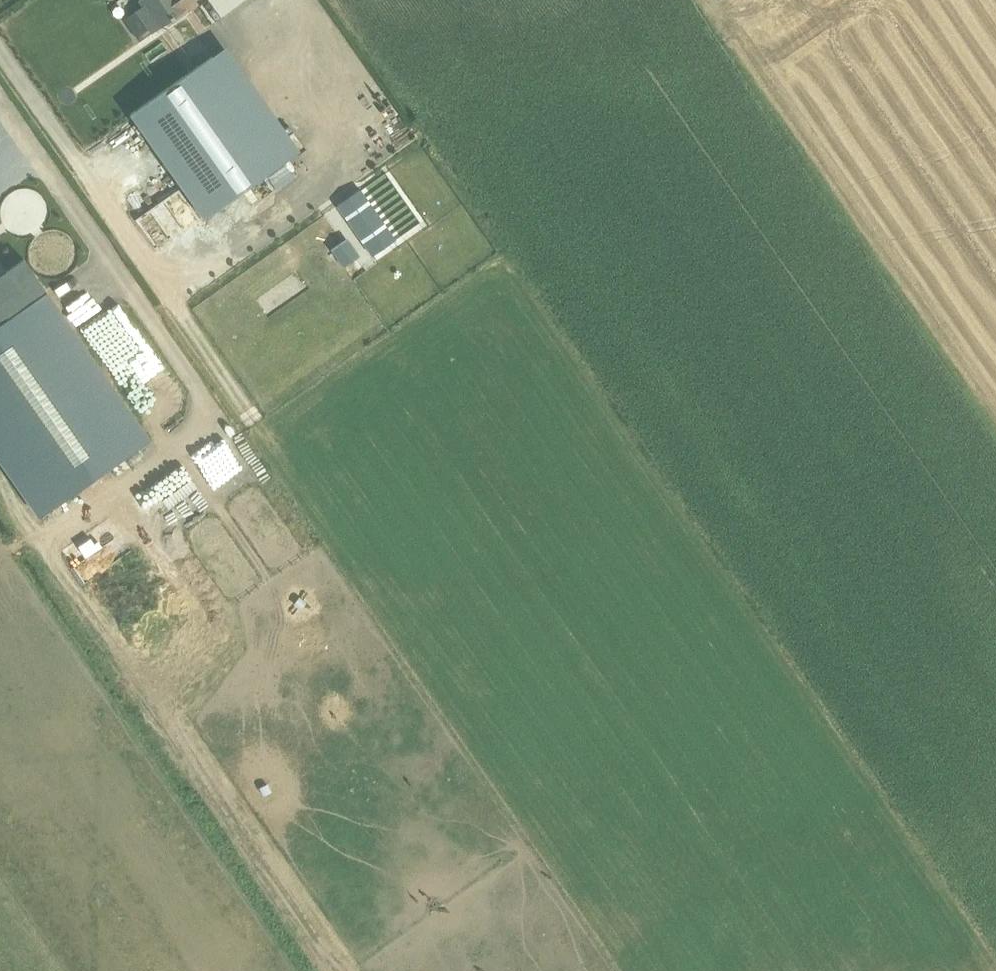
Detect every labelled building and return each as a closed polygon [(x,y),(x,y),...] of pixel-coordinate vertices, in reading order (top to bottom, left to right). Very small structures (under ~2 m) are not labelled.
[(144,5),(136,11),(152,33),(198,5),(195,0),(140,0),(144,5)] [(231,0),(201,0),(211,14),(231,0)] [(226,47),(129,116),(203,220),(300,151),(226,47)] [(147,245),(169,231),(151,201),(128,215),(147,245)] [(347,239),(331,251),(344,268),(360,257),(347,239)] [(51,522),(164,440),(15,241),(0,251),(0,449),(51,522)] [(75,578),(113,550),(102,536),(64,564),(75,578)]
